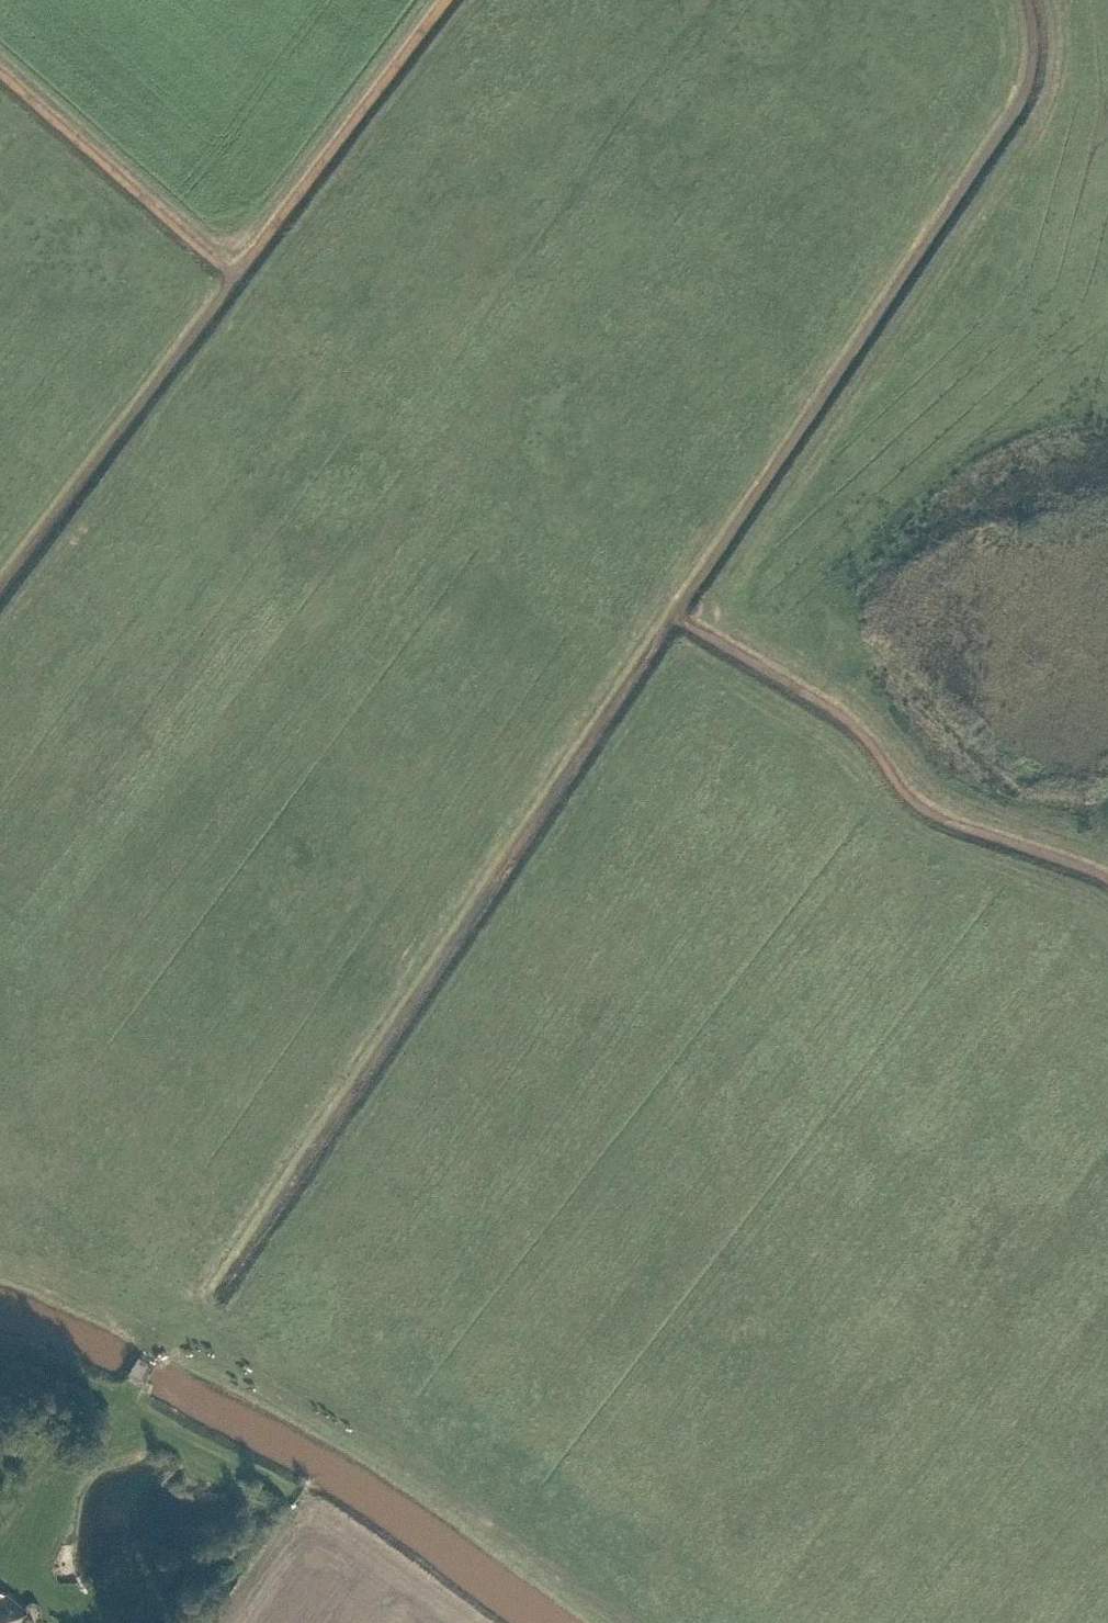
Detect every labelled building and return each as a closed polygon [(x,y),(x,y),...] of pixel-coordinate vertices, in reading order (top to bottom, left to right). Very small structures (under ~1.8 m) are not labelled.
[(28,1609),(0,1587),(0,1622),(16,1622),(28,1609)]
